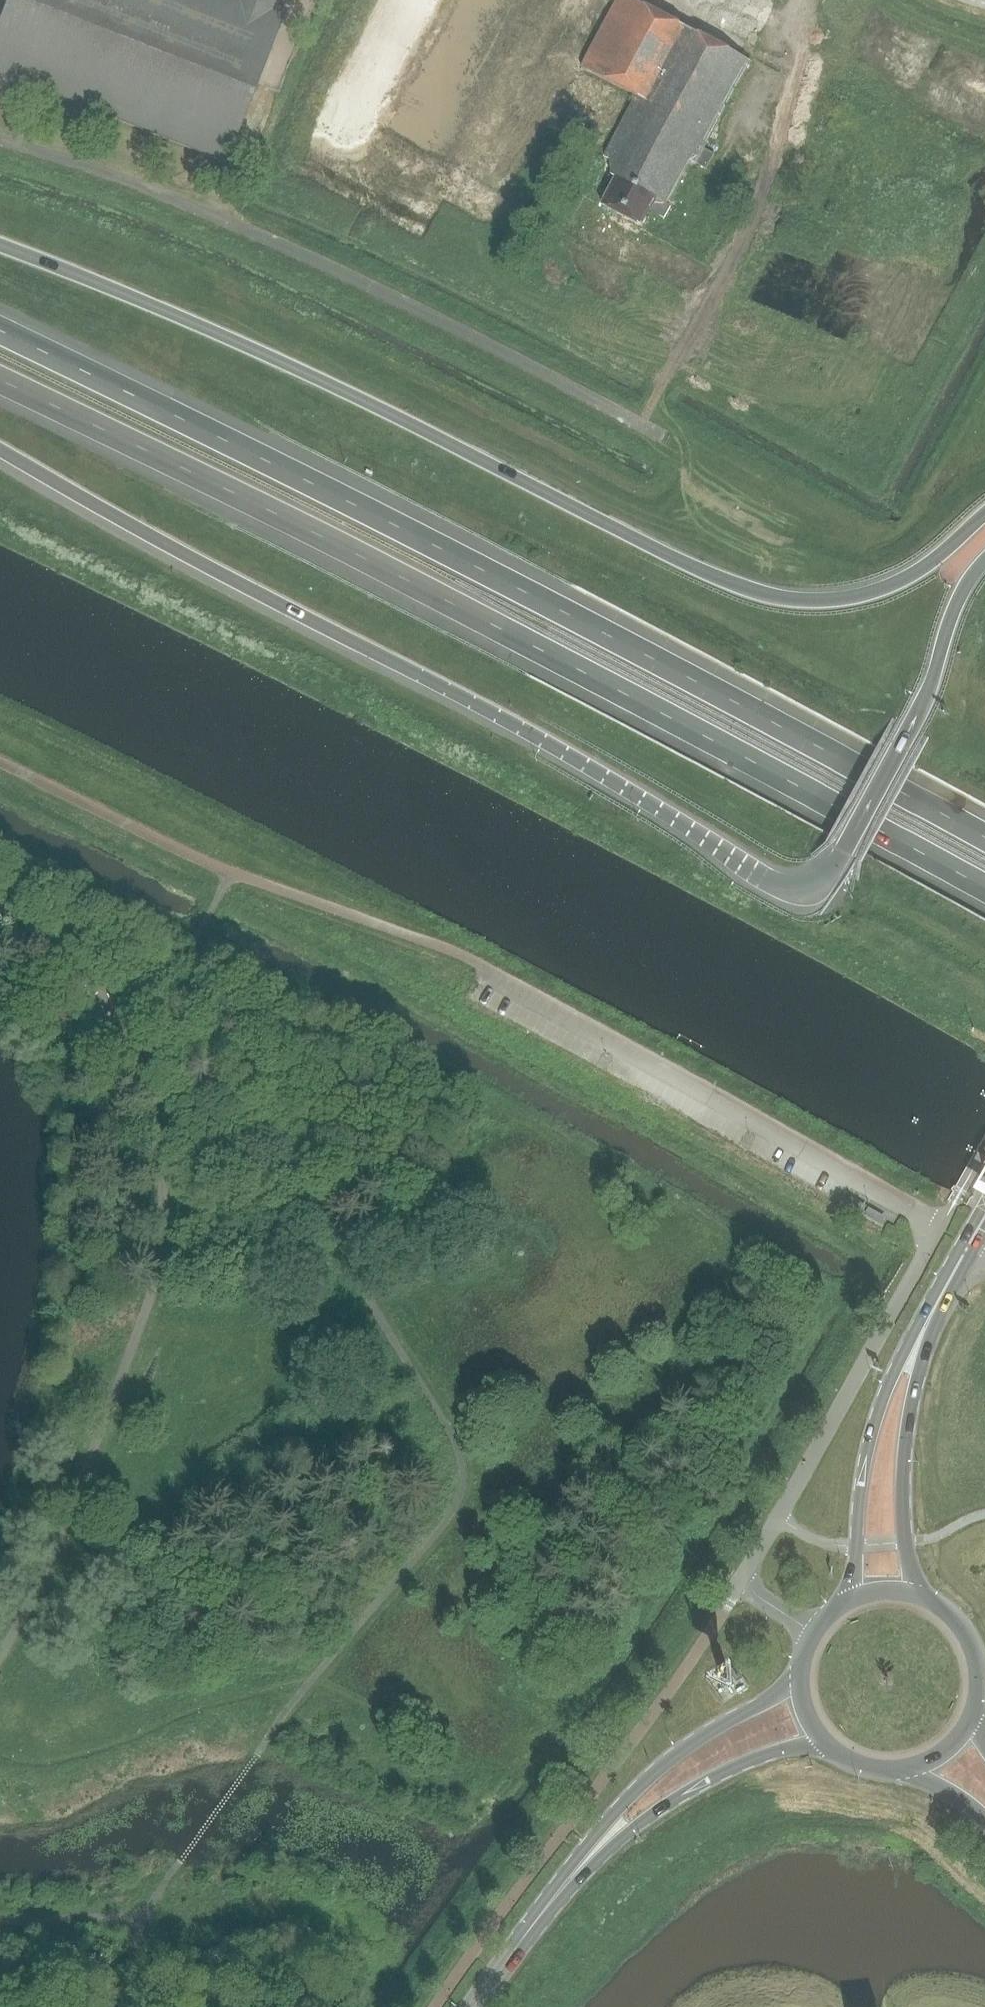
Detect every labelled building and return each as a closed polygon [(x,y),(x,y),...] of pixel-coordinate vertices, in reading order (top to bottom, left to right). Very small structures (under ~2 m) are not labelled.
[(13,103),(21,83),(226,164),(287,11),(278,8),(281,0),(0,0),(0,98),(13,103)] [(587,67),(639,90),(610,155),(619,160),(615,170),(622,174),(609,205),(651,223),(663,196),(683,204),(750,51),(697,28),(699,23),(647,0),(617,0),(587,67)] [(663,198),(658,211),(673,216),(677,203),(663,198)] [(969,1165),(984,1174),(984,1151),(978,1148),(969,1165)]
